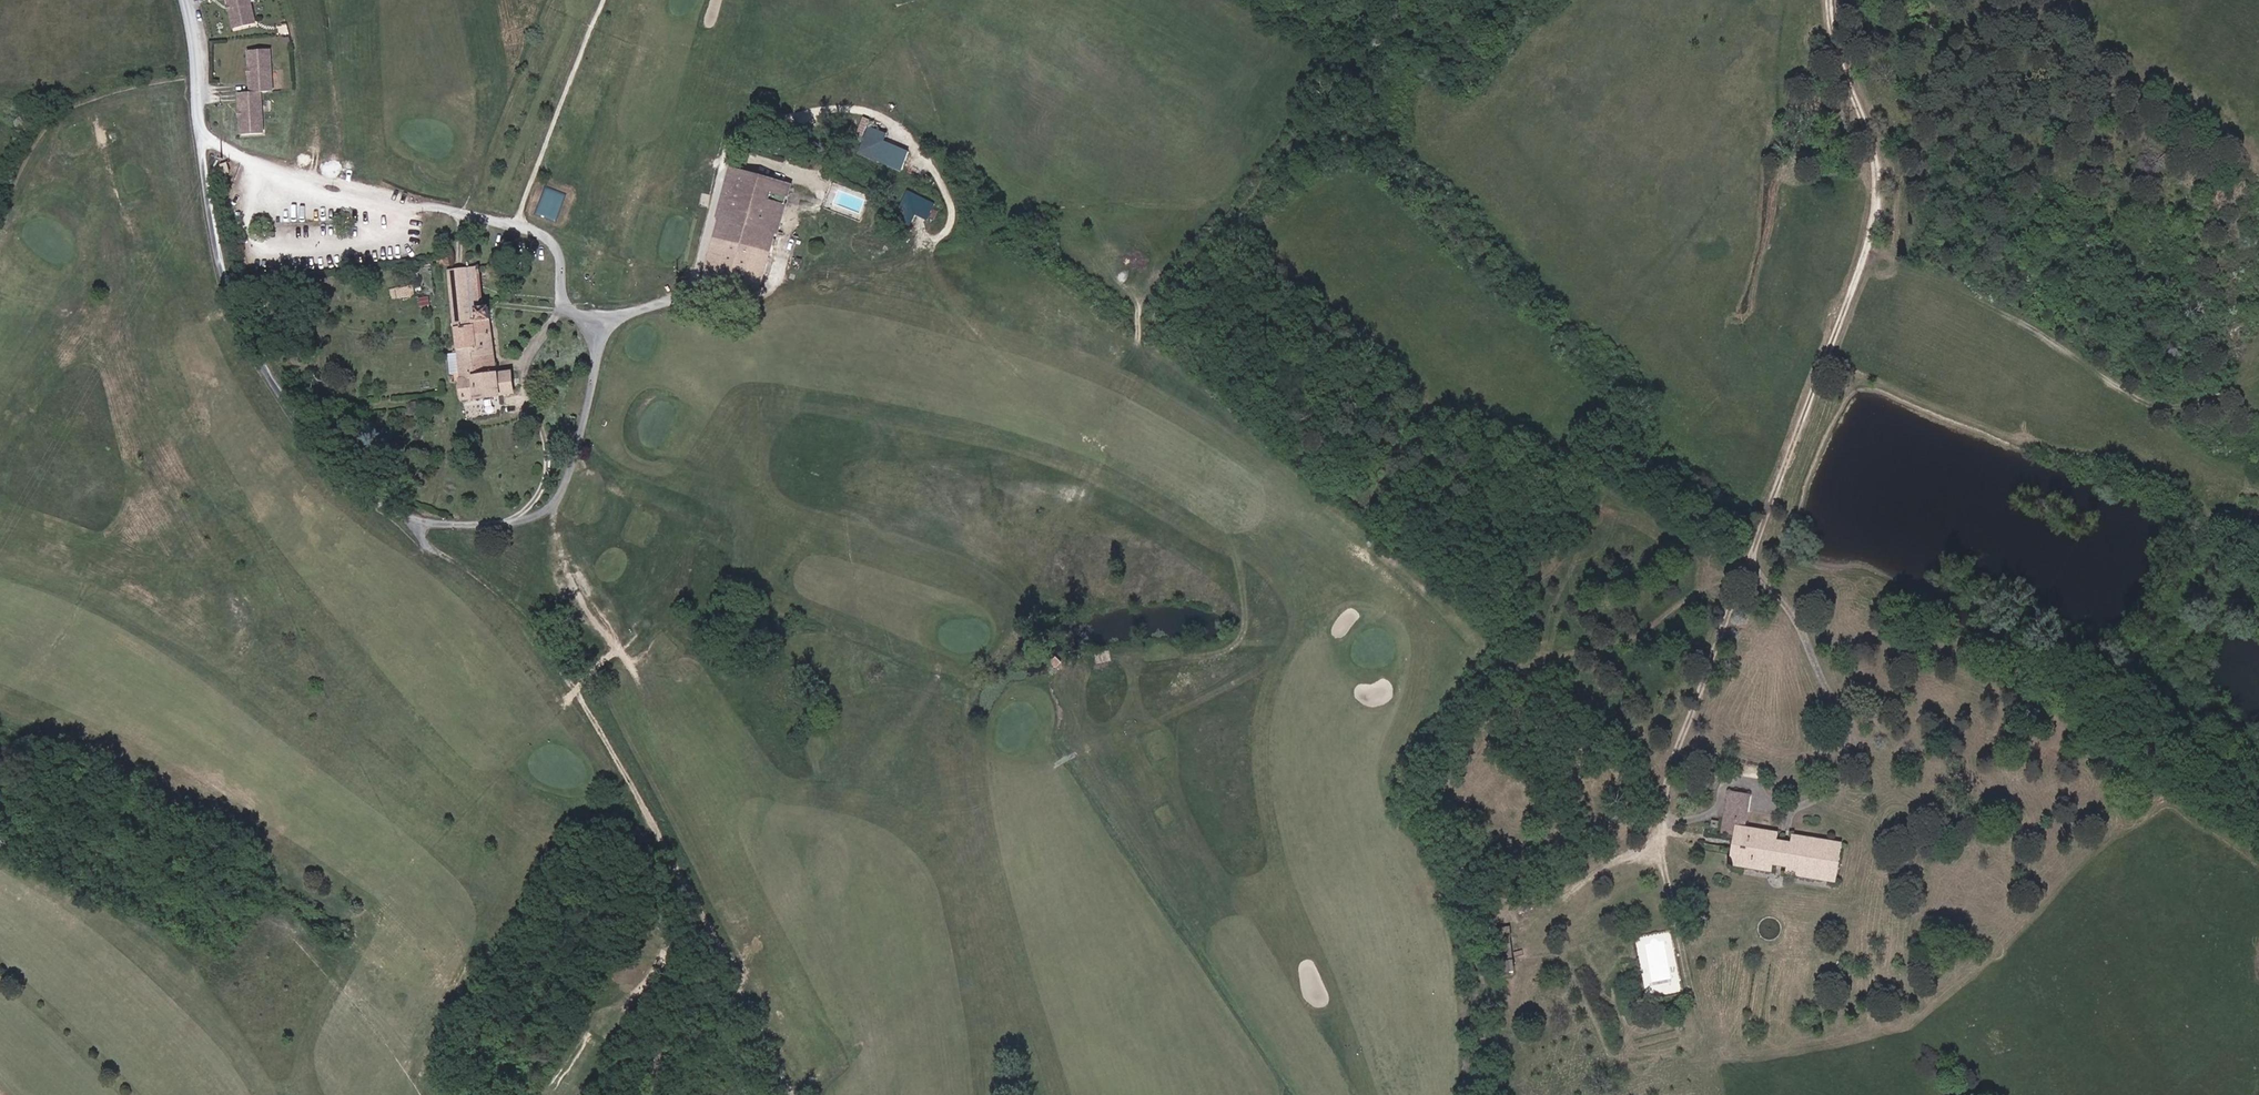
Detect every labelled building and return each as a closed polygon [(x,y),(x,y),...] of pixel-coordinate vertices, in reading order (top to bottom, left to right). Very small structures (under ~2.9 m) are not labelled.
[(233,29),(253,23),(247,0),(226,0),(233,29)] [(261,93),(274,92),(273,52),(253,53),(254,93),(243,93),(244,131),(262,131),(261,93)] [(873,133),(862,157),(904,175),(911,160),(887,148),(890,141),(873,133)] [(797,190),(741,174),(727,221),(731,223),(715,276),(766,290),(767,291),(782,237),(784,238),(797,190)] [(939,207),(911,194),(904,210),(898,222),(913,228),(918,216),(932,222),(939,207)] [(499,374),(493,329),(496,328),(495,317),(491,317),(484,270),(449,274),(462,402),(515,392),(511,373),(499,374)] [(766,290),(715,276),(713,282),(723,292),(754,300),(765,293),(766,290)] [(1737,827),(1743,828),(1747,795),(1725,791),(1723,811),(1739,813),(1737,827)] [(1730,862),(1772,868),(1773,862),(1786,863),(1786,869),(1837,876),(1841,840),(1790,833),(1789,840),(1775,838),(1776,832),(1743,828),(1737,827),(1739,813),(1723,811),(1720,834),(1733,836),(1730,862)] [(1510,925),(1492,927),(1499,973),(1516,970),(1510,925)]
